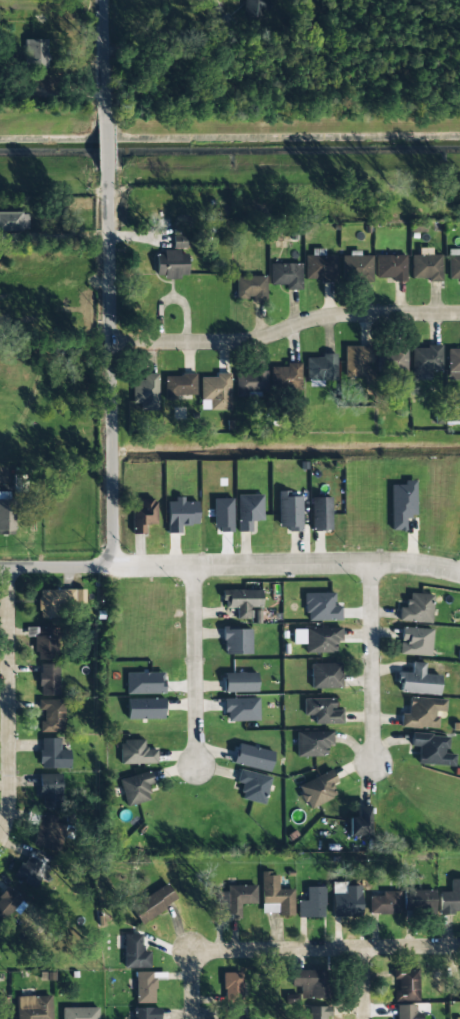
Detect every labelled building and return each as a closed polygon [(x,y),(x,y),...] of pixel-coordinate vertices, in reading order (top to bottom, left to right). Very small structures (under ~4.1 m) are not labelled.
[(263,10),(270,10),(270,0),(244,0),(244,18),(263,18),(263,10)] [(24,40),(25,68),(47,68),(47,39),(24,40)] [(28,230),(27,212),(0,213),(0,231),(28,230)] [(173,248),(185,248),(186,236),(173,236),(173,248)] [(304,255),(304,280),(329,280),(328,249),(311,249),(311,255),(304,255)] [(448,249),(448,281),(459,281),(459,249),(448,249)] [(156,253),(156,278),(187,277),(187,252),(156,253)] [(372,255),(359,255),(359,253),(342,253),(342,281),(371,281),(372,255)] [(405,280),(405,255),(376,255),(376,279),(405,280)] [(411,255),(411,279),(428,278),(428,282),(441,282),(441,255),(411,255)] [(269,264),(270,285),(285,285),(286,290),(302,290),(301,263),(269,264)] [(235,276),(236,299),(251,298),(251,303),(266,302),(266,276),(235,276)] [(411,380),(431,380),(431,371),(441,371),(442,345),(427,345),(427,348),(412,348),(411,380)] [(345,377),(365,377),(364,363),(372,363),(372,346),(344,346),(345,377)] [(407,371),(406,349),(379,349),(380,372),(407,371)] [(448,381),(459,380),(459,349),(447,349),(448,381)] [(336,356),(305,356),(306,381),(336,381),(336,356)] [(299,363),(285,363),(285,367),(271,367),(271,390),(300,389),(299,363)] [(236,398),(248,397),(248,392),(267,392),(266,371),(235,372),(236,398)] [(157,373),(143,374),(143,380),(132,381),(132,403),(139,403),(140,410),(158,410),(157,373)] [(200,377),(200,410),(230,410),(230,373),(215,373),(215,377),(200,377)] [(195,374),(164,375),(165,396),(196,395),(195,374)] [(12,493),(20,493),(20,477),(13,476),(12,493)] [(390,485),(391,531),(406,531),(405,517),(416,516),(415,480),(404,481),(404,485),(390,485)] [(301,496),(289,497),(289,491),(278,491),(278,527),(287,527),(287,532),(301,531),(301,496)] [(0,492),(0,535),(13,535),(13,492),(0,492)] [(263,495),(237,495),(238,532),(252,532),(251,521),(263,521),(263,495)] [(232,498),(213,499),(214,531),(233,531),(232,498)] [(330,498),(311,498),(312,531),(331,531),(330,498)] [(131,507),(132,534),(145,534),(145,524),(156,524),(155,499),(140,499),(140,507),(131,507)] [(167,500),(167,533),(181,534),(181,525),(197,525),(198,502),(183,502),(183,500),(167,500)] [(84,589),(38,590),(38,613),(85,612),(84,589)] [(261,590),(223,590),(223,608),(236,608),(236,620),(252,619),(251,608),(261,607),(261,590)] [(334,593),(305,593),(305,621),(341,620),(340,606),(334,606),(334,593)] [(432,595),(407,594),(406,608),(398,608),(398,622),(432,623),(432,595)] [(56,659),(55,627),(26,628),(26,636),(35,636),(35,659),(56,659)] [(251,629),(223,628),(223,654),(251,655),(251,629)] [(293,644),(305,644),(305,653),(336,652),(336,642),(342,642),(341,628),(293,629),(293,644)] [(432,629),(400,628),(399,654),(431,656),(432,629)] [(397,692),(438,695),(440,676),(424,674),(425,663),(411,662),(411,673),(399,672),(397,692)] [(341,663),(310,664),(311,689),(341,689),(341,663)] [(39,695),(59,696),(59,664),(39,664),(39,695)] [(164,694),(163,672),(126,673),(126,695),(164,694)] [(257,692),(257,673),(224,673),(224,692),(257,692)] [(445,699),(408,697),(408,714),(400,714),(400,727),(436,729),(437,711),(445,712),(445,699)] [(164,698),(127,699),(127,720),(164,720),(164,698)] [(259,721),(258,698),(224,699),(225,722),(259,721)] [(303,699),(303,716),(314,716),(314,725),(342,724),(342,710),(335,710),(335,698),(303,699)] [(64,732),(65,700),(38,700),(38,710),(44,711),(43,721),(40,721),(39,732),(64,732)] [(332,731),(296,732),(296,757),(326,756),(326,746),(332,746),(332,731)] [(447,736),(411,734),(410,747),(418,747),(417,764),(454,766),(455,754),(446,754),(447,736)] [(40,769),(69,768),(69,750),(60,750),(59,738),(39,739),(40,769)] [(156,764),(156,750),(145,750),(144,740),(119,741),(120,764),(156,764)] [(269,772),(274,752),(238,743),(233,764),(269,772)] [(235,783),(243,784),(239,799),(264,805),(270,777),(239,769),(235,783)] [(338,784),(331,770),(297,786),(308,810),(334,798),(329,788),(338,784)] [(146,785),(153,784),(150,771),(119,779),(126,807),(150,801),(146,785)] [(61,774),(40,774),(40,809),(56,809),(56,802),(61,801),(61,774)] [(348,817),(348,836),(370,836),(369,807),(356,807),(356,817),(348,817)] [(64,825),(55,823),(56,817),(39,815),(34,846),(53,849),(55,839),(61,840),(64,825)] [(13,879),(34,890),(50,861),(29,849),(13,879)] [(261,873),(261,914),(293,915),(293,889),(278,889),(278,873),(261,873)] [(450,879),(450,892),(439,892),(439,913),(459,913),(459,879),(450,879)] [(140,924),(178,901),(167,884),(129,907),(140,924)] [(256,885),(226,886),(226,919),(239,919),(239,904),(256,904),(256,885)] [(331,894),(332,917),(361,916),(360,886),(344,886),(344,893),(331,894)] [(5,920),(22,899),(7,887),(0,895),(0,916),(5,920)] [(324,918),(324,887),(306,887),(306,901),(298,901),(298,918),(324,918)] [(434,890),(404,890),(404,910),(425,909),(425,914),(435,914),(434,890)] [(369,896),(369,914),(398,914),(398,891),(381,892),(381,896),(369,896)] [(124,968),(150,968),(150,951),(141,951),(141,934),(123,934),(124,968)] [(418,1001),(417,969),(392,969),(392,979),(395,979),(396,1001),(418,1001)] [(291,987),(300,986),(300,999),(326,998),(326,970),(291,971),(291,987)] [(135,1003),(154,1003),(154,972),(135,972),(135,1003)] [(242,1005),(241,972),(222,973),(222,1005),(242,1005)] [(51,995),(16,997),(16,1018),(52,1018),(51,995)] [(308,1007),(308,1018),(327,1018),(326,1017),(330,1017),(330,1006),(308,1007)] [(133,1008),(133,1018),(160,1018),(159,1007),(133,1008)] [(62,1018),(98,1018),(98,1008),(62,1008),(62,1018)] [(243,1010),(222,1011),(222,1018),(243,1018),(243,1010)]
